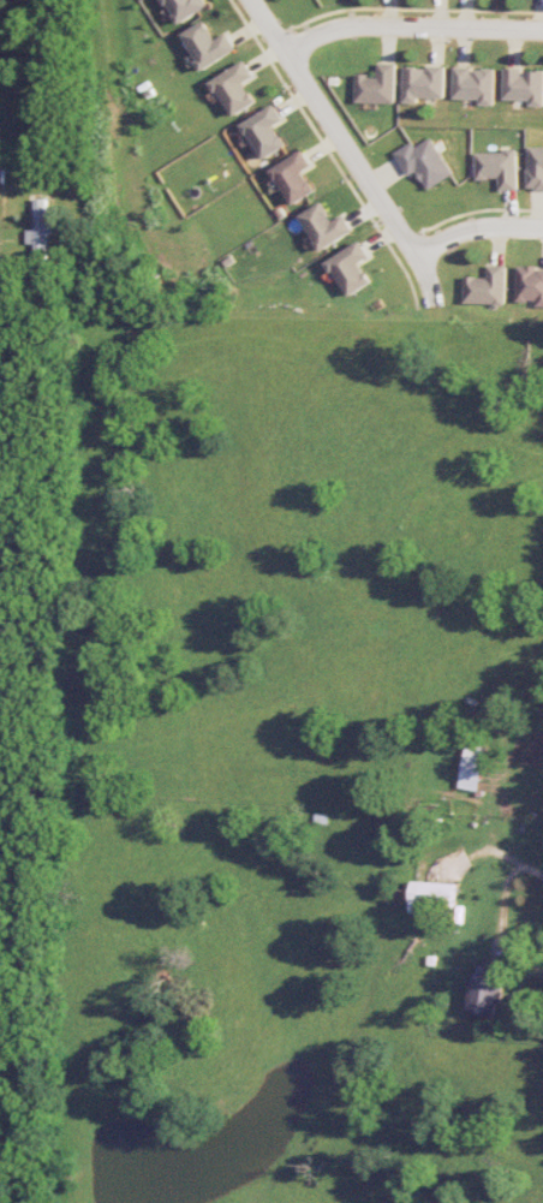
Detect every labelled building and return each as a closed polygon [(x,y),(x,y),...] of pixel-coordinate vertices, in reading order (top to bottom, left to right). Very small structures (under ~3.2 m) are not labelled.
[(209,5),(206,0),(164,0),(180,24),(209,5)] [(228,32),(217,39),(206,20),(182,34),(203,70),(238,49),(228,32)] [(233,116),(257,101),(245,82),(255,76),(246,60),(212,80),(233,116)] [(356,101),(396,102),(397,63),(378,62),(378,75),(357,74),(356,101)] [(419,97),(445,97),(446,66),(404,65),(403,102),(418,102),(419,97)] [(495,68),(473,68),(473,66),(454,66),(453,98),(480,98),(480,105),(495,105),(495,68)] [(504,67),(503,99),(530,100),(530,105),(542,106),(542,70),(523,70),(523,68),(504,67)] [(286,147),(275,125),(283,121),(276,105),(243,121),(261,159),(286,147)] [(416,170),(428,189),(454,172),(431,137),(416,147),(412,141),(394,153),(409,175),(416,170)] [(528,146),(528,188),(542,188),(542,146),(528,146)] [(270,169),(292,205),(315,190),(303,171),(312,165),(303,149),(270,169)] [(475,151),(476,179),(499,178),(499,190),(518,189),(517,150),(475,151)] [(45,219),(45,198),(33,198),(33,229),(26,229),(25,243),(34,243),(34,259),(45,259),(46,233),(53,233),(54,219),(45,219)] [(320,250),(354,231),(345,214),(333,220),(323,201),(300,214),(320,250)] [(350,296),(372,281),(360,262),(370,255),(360,240),(327,261),(350,296)] [(507,265),(487,264),(487,277),(465,276),(464,303),(505,304),(507,265)] [(517,300),(537,300),(537,306),(542,306),(542,267),(517,267),(517,300)] [(486,747),(467,743),(457,786),(477,791),(486,747)] [(413,911),(423,912),(424,905),(454,907),(455,883),(414,881),(413,911)] [(496,1013),(497,1004),(502,1005),(506,961),(488,958),(486,975),(472,973),(468,1010),(496,1013)]
